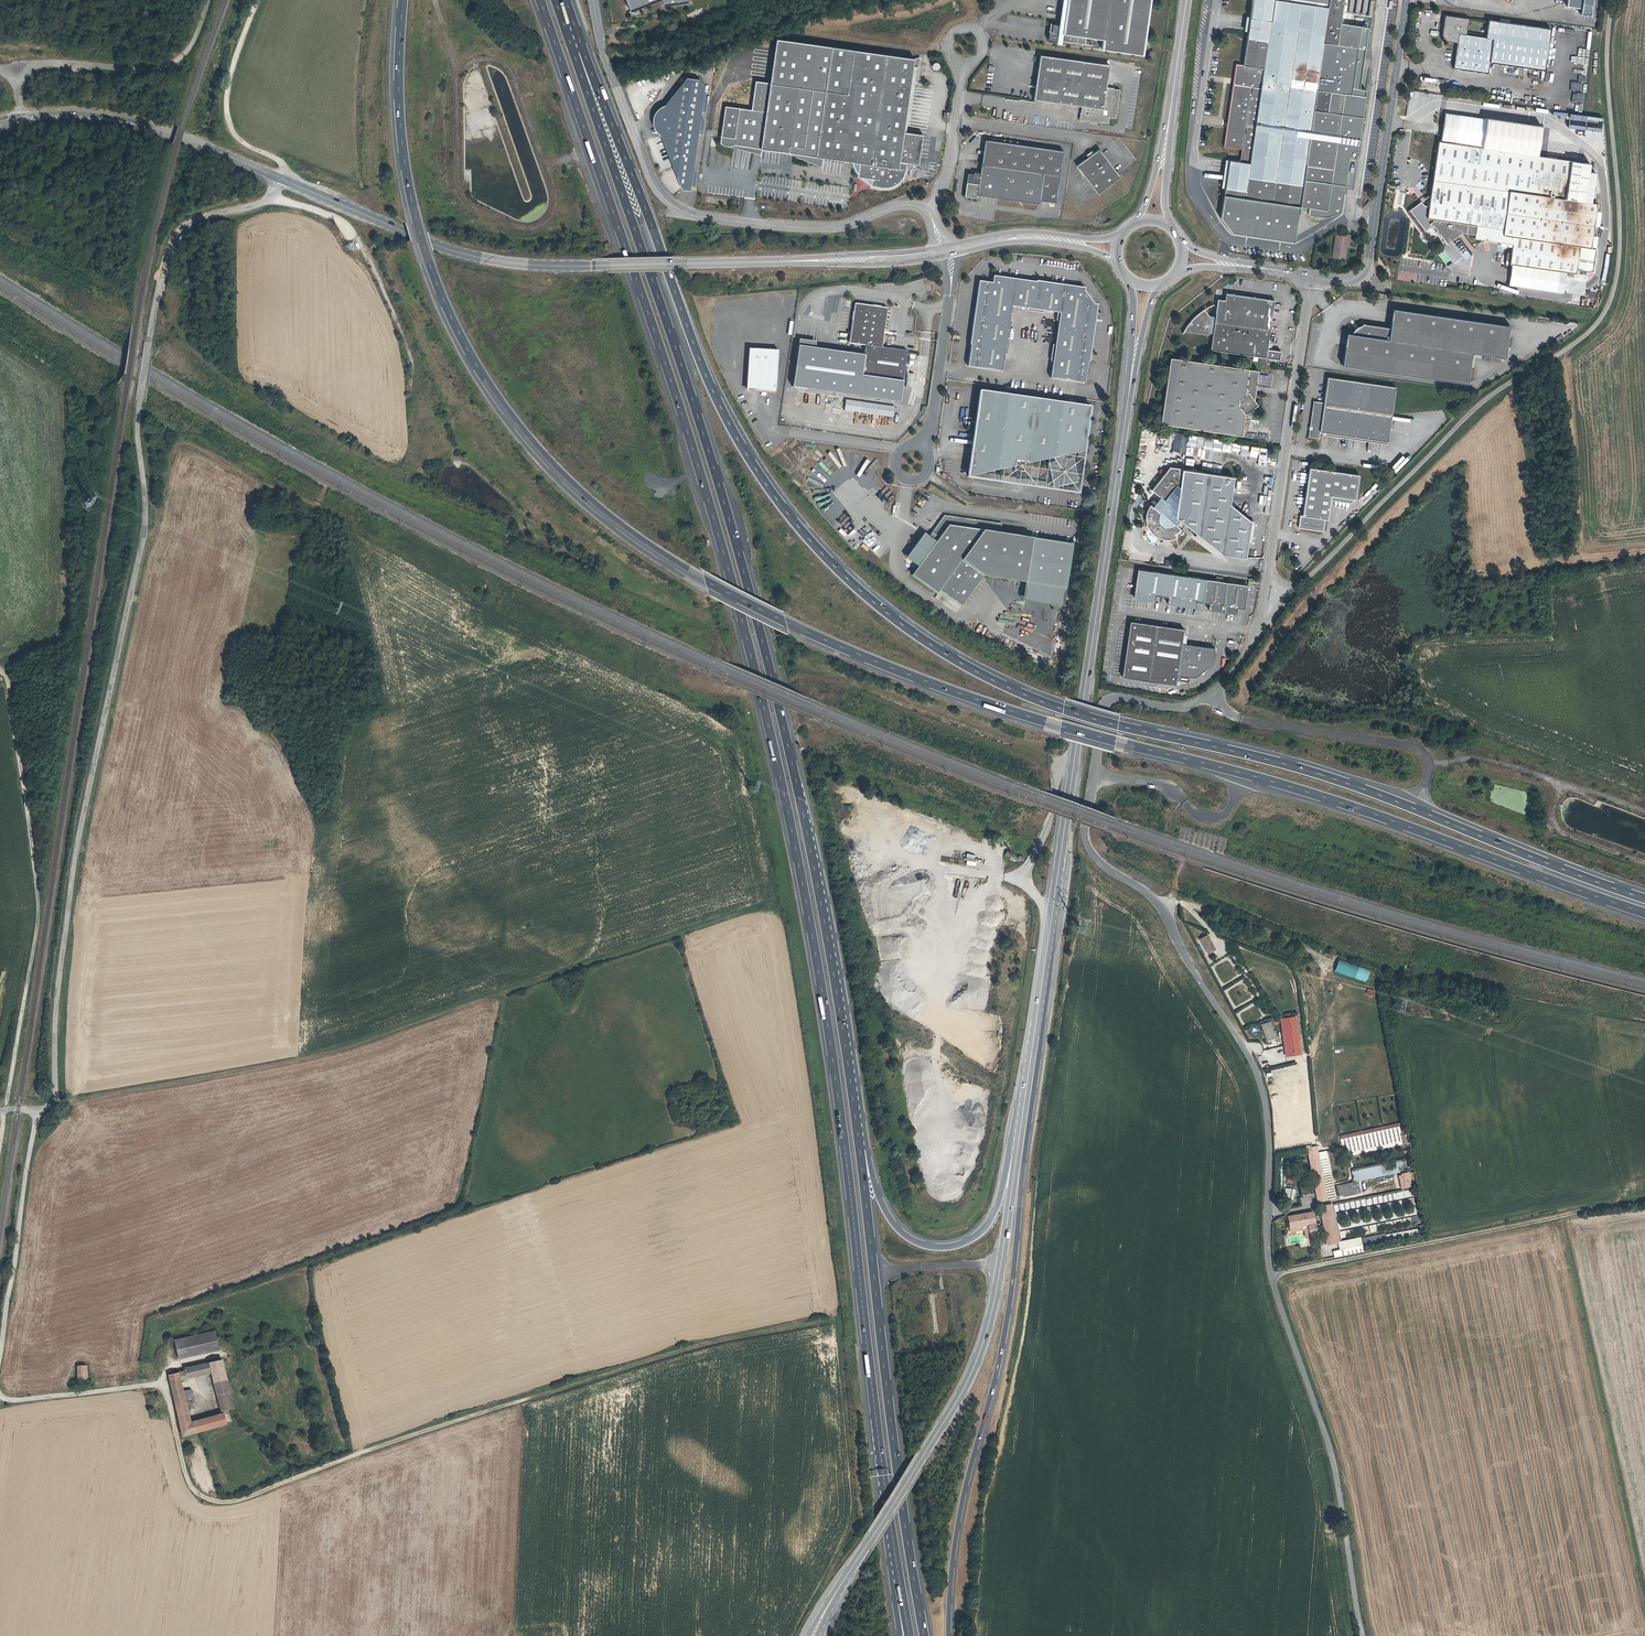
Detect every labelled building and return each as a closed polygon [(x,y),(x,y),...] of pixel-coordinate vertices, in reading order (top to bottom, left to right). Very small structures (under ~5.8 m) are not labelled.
[(630,10),(659,0),(626,0),(630,10)] [(1151,0),(1067,0),(1063,25),(1059,25),(1052,24),(1051,31),(1050,35),(1050,36),(1050,37),(1051,37),(1051,38),(1052,38),(1052,39),(1053,39),(1055,39),(1054,40),(1081,43),(1082,36),(1085,37),(1103,39),(1101,49),(1143,55),(1151,0)] [(1067,0),(1062,0),(1059,25),(1063,25),(1067,0)] [(1361,26),(1340,23),(1344,0),(1329,0),(1328,3),(1328,7),(1278,0),(1253,0),(1243,65),(1238,64),(1235,66),(1234,79),(1235,81),(1235,84),(1232,86),(1227,120),(1226,127),(1224,144),(1226,147),(1242,149),(1240,162),(1229,160),(1225,188),(1224,195),(1302,206),(1327,210),(1344,93),(1351,94),(1361,26)] [(1593,0),(1567,0),(1566,6),(1576,8),(1579,8),(1581,8),(1580,14),(1590,16),(1593,0)] [(1545,70),(1550,29),(1509,23),(1500,22),(1488,20),(1486,35),(1486,37),(1466,35),(1466,32),(1468,19),(1444,15),(1442,35),(1443,37),(1442,39),(1445,39),(1446,41),(1457,43),(1453,68),(1488,73),(1490,63),(1545,70)] [(911,81),(914,58),(776,39),(770,83),(755,81),(751,110),(725,106),(720,143),(723,145),(726,146),(727,146),(728,146),(729,146),(731,146),(733,145),(734,145),(761,149),(787,152),(823,157),(859,163),(857,177),(871,179),(871,184),(875,186),(879,187),(881,187),(884,188),(887,187),(892,186),(896,184),(899,181),(902,178),(904,174),(905,172),(906,162),(899,161),(911,81)] [(1107,79),(1109,65),(1040,55),(1034,99),(1082,106),(1081,113),(1080,113),(1079,120),(1087,121),(1087,120),(1088,121),(1091,122),(1093,122),(1095,123),(1099,123),(1101,123),(1101,121),(1108,122),(1109,117),(1116,118),(1120,89),(1113,88),(1106,87),(1107,79)] [(917,82),(920,57),(914,58),(911,81),(917,82)] [(690,190),(705,88),(698,79),(686,77),(665,105),(659,112),(657,127),(660,135),(682,189),(690,190)] [(1113,88),(1114,80),(1107,79),(1106,87),(1113,88)] [(1460,98),(1456,127),(1498,133),(1502,104),(1460,98)] [(657,127),(659,112),(665,105),(664,105),(662,106),(660,107),(659,108),(657,110),(655,113),(654,115),(653,117),(653,119),(653,121),(653,124),(654,127),(655,130),(657,133),(660,135),(657,127)] [(1527,133),(1568,137),(1571,116),(1529,112),(1527,133)] [(995,166),(999,142),(985,140),(981,164),(995,166)] [(1574,200),(1575,192),(1577,176),(1567,175),(1569,160),(1438,141),(1429,206),(1424,205),(1421,201),(1406,212),(1422,233),(1431,226),(1432,227),(1433,226),(1446,244),(1458,235),(1457,234),(1459,232),(1461,232),(1474,234),(1474,238),(1485,240),(1487,240),(1488,240),(1489,239),(1490,238),(1491,238),(1491,237),(1491,236),(1492,235),(1493,228),(1503,229),(1502,235),(1513,237),(1512,244),(1509,264),(1538,268),(1537,272),(1551,274),(1552,270),(1575,273),(1578,256),(1579,246),(1589,248),(1590,248),(1597,203),(1591,202),(1574,200)] [(1056,202),(1063,151),(999,142),(995,166),(981,164),(980,173),(974,172),(973,174),(968,174),(966,182),(968,183),(967,188),(966,188),(965,196),(977,198),(977,194),(1039,203),(1040,200),(1056,202)] [(760,155),(761,149),(734,145),(733,145),(731,146),(729,146),(728,146),(760,155)] [(1120,176),(1099,149),(1076,166),(1097,193),(1120,176)] [(821,167),(823,157),(787,152),(821,167)] [(1591,202),(1592,194),(1575,192),(1574,200),(1591,202)] [(1302,206),(1224,195),(1221,218),(1234,233),(1296,242),(1302,206)] [(1512,244),(1513,237),(1502,235),(1503,229),(1493,228),(1492,235),(1491,236),(1491,237),(1491,238),(1490,238),(1489,239),(1488,240),(1487,240),(1485,240),(1512,244)] [(1349,245),(1350,235),(1345,234),(1345,236),(1337,235),(1336,243),(1334,243),(1332,257),(1345,258),(1347,245),(1349,245)] [(1454,240),(1437,253),(1450,270),(1467,257),(1454,240)] [(1588,258),(1589,248),(1579,246),(1578,256),(1588,258)] [(967,366),(1002,371),(1011,306),(1059,313),(1050,378),(1085,383),(1088,362),(1089,362),(1097,304),(1094,304),(1084,291),(1085,287),(1035,280),(1035,281),(993,275),(992,283),(978,281),(969,345),(970,345),(967,366)] [(1585,307),(1598,309),(1600,291),(1587,289),(1585,307)] [(1213,333),(1210,350),(1279,360),(1281,351),(1267,349),(1274,300),(1225,293),(1224,300),(1218,299),(1215,317),(1213,333)] [(880,347),(886,307),(856,303),(850,343),(865,345),(864,354),(861,375),(902,381),(907,351),(880,347)] [(1510,326),(1393,308),(1390,328),(1364,324),(1364,323),(1361,325),(1359,326),(1354,331),(1353,330),(1353,331),(1352,332),(1349,333),(1347,333),(1342,365),(1467,384),(1472,353),(1505,358),(1510,326)] [(1210,333),(1212,316),(1209,316),(1204,309),(1201,311),(1198,313),(1196,315),(1194,317),(1191,320),(1190,322),(1188,324),(1186,327),(1185,330),(1184,331),(1207,335),(1207,334),(1210,334),(1210,333)] [(861,375),(864,354),(814,347),(815,341),(799,338),(791,386),(899,401),(902,381),(861,375)] [(775,391),(778,350),(750,348),(747,390),(775,391)] [(1248,391),(1251,369),(1170,357),(1160,423),(1241,435),(1245,414),(1257,404),(1254,400),(1248,391)] [(1248,391),(1254,400),(1258,370),(1251,369),(1248,391)] [(1388,442),(1396,387),(1327,377),(1324,402),(1313,401),(1310,426),(1312,426),(1311,430),(1309,429),(1308,437),(1319,438),(1320,431),(1388,442)] [(1085,451),(1091,406),(978,389),(966,476),(1014,466),(1015,460),(1026,461),(1026,463),(1053,457),(1054,462),(1048,463),(1054,487),(1077,482),(1072,458),(1065,459),(1064,455),(1085,451)] [(1173,452),(1185,453),(1186,434),(1174,433),(1173,452)] [(1188,437),(1187,444),(1204,446),(1205,439),(1188,437)] [(1218,448),(1220,441),(1212,440),(1211,446),(1218,448)] [(1234,477),(1195,471),(1186,470),(1182,469),(1181,475),(1179,473),(1179,468),(1170,466),(1151,490),(1160,497),(1153,506),(1150,504),(1147,509),(1146,513),(1145,519),(1146,525),(1149,530),(1151,532),(1155,536),(1160,538),(1164,539),(1170,539),(1176,537),(1175,533),(1178,531),(1181,528),(1179,528),(1183,523),(1188,527),(1222,554),(1245,557),(1251,521),(1230,504),(1234,477)] [(1355,499),(1359,475),(1309,467),(1303,515),(1300,515),(1298,527),(1323,531),(1325,519),(1327,519),(1331,496),(1355,499)] [(940,521),(932,532),(939,537),(917,567),(911,575),(937,593),(939,590),(961,606),(983,576),(1025,582),(1032,537),(1000,532),(1001,523),(948,515),(947,518),(945,517),(944,521),(940,521)] [(846,535),(853,528),(850,525),(843,532),(846,535)] [(1180,534),(1184,531),(1181,528),(1178,531),(1175,533),(1176,537),(1180,534)] [(939,537),(932,532),(928,536),(922,532),(905,557),(917,567),(939,537)] [(1072,543),(1032,537),(1025,582),(1022,600),(1062,606),(1072,543)] [(1244,608),(1247,585),(1198,578),(1138,569),(1133,599),(1154,602),(1155,595),(1168,597),(1167,604),(1195,608),(1196,601),(1209,603),(1208,610),(1236,614),(1237,607),(1244,608)] [(1184,629),(1130,621),(1122,677),(1176,685),(1177,675),(1195,677),(1212,664),(1215,648),(1182,643),(1184,629)] [(859,851),(848,851),(849,864),(865,863),(865,856),(859,856),(859,851)] [(965,864),(974,866),(976,855),(967,853),(965,864)] [(1208,934),(1199,938),(1207,954),(1216,949),(1208,934)] [(1334,973),(1366,981),(1370,969),(1338,960),(1334,973)] [(1296,1017),(1280,1019),(1286,1056),(1301,1054),(1296,1017)] [(1266,1041),(1277,1037),(1272,1020),(1261,1024),(1266,1041)] [(1399,1135),(1346,1147),(1348,1155),(1401,1143),(1399,1135)] [(1325,1151),(1317,1153),(1326,1200),(1335,1198),(1325,1151)] [(1318,1202),(1326,1200),(1317,1153),(1309,1154),(1318,1202)] [(1351,1170),(1353,1182),(1357,1181),(1400,1172),(1400,1173),(1407,1172),(1404,1158),(1351,1170)] [(1407,1172),(1400,1173),(1403,1188),(1410,1186),(1407,1172)] [(1344,1197),(1356,1194),(1353,1182),(1341,1185),(1344,1197)] [(1286,1187),(1284,1198),(1293,1200),(1295,1189),(1286,1187)] [(1325,1238),(1331,1237),(1325,1207),(1329,1206),(1409,1190),(1410,1192),(1411,1192),(1410,1188),(1361,1198),(1319,1207),(1325,1238)] [(1335,1236),(1329,1206),(1325,1207),(1331,1237),(1335,1236)] [(1361,1208),(1352,1211),(1354,1217),(1363,1214),(1361,1208)] [(1306,1235),(1316,1233),(1317,1233),(1316,1227),(1315,1227),(1312,1212),(1287,1216),(1289,1227),(1304,1225),(1306,1235)] [(1369,1225),(1370,1232),(1377,1231),(1376,1224),(1369,1225)] [(1316,1235),(1316,1233),(1306,1235),(1304,1225),(1289,1227),(1290,1232),(1303,1230),(1304,1237),(1316,1235)] [(1362,1237),(1363,1247),(1385,1244),(1384,1234),(1362,1237)] [(214,1330),(174,1339),(179,1359),(219,1350),(214,1330)] [(142,1374),(149,1373),(148,1359),(141,1360),(142,1374)] [(184,1398),(174,1400),(182,1436),(226,1423),(226,1422),(231,1421),(228,1409),(234,1407),(221,1359),(192,1366),(194,1376),(211,1372),(222,1413),(190,1422),(185,1399),(193,1398),(191,1389),(182,1391),(184,1398)] [(86,1365),(77,1366),(78,1383),(87,1382),(86,1365)] [(194,1376),(192,1366),(184,1368),(185,1371),(186,1378),(194,1376)] [(185,1371),(178,1372),(180,1380),(186,1378),(185,1371)] [(178,1372),(169,1374),(174,1400),(184,1398),(182,1391),(180,1380),(178,1372)]
